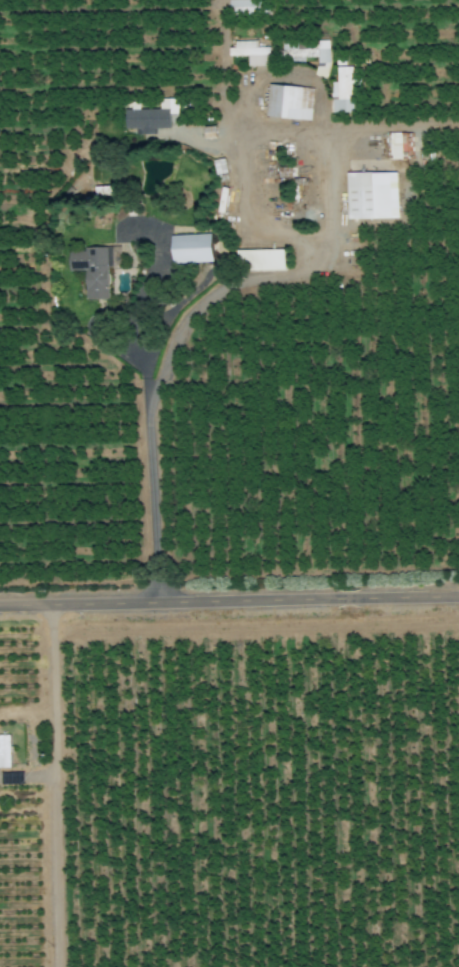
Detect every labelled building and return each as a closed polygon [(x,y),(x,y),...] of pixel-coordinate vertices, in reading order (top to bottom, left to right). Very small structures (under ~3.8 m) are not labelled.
[(228,40),(228,55),(246,55),(246,65),(265,65),(265,47),(253,46),(253,41),(228,40)] [(326,74),(326,55),(327,55),(327,41),(322,41),(322,50),(316,50),(317,74),(326,74)] [(352,66),(335,67),(335,81),(331,81),(331,112),(353,112),(352,66)] [(268,83),(264,115),(309,121),(313,88),(268,83)] [(137,127),(137,133),(150,133),(150,127),(165,127),(165,109),(121,108),(120,127),(137,127)] [(347,171),(348,215),(402,214),(401,171),(347,171)] [(166,234),(167,263),(207,261),(206,233),(166,234)] [(121,247),(121,264),(107,264),(108,299),(85,300),(84,270),(68,271),(68,252),(85,251),(85,248),(121,247)] [(236,250),(237,271),(283,269),(282,248),(236,250)] [(0,734),(0,767),(13,767),(13,734),(0,734)]
